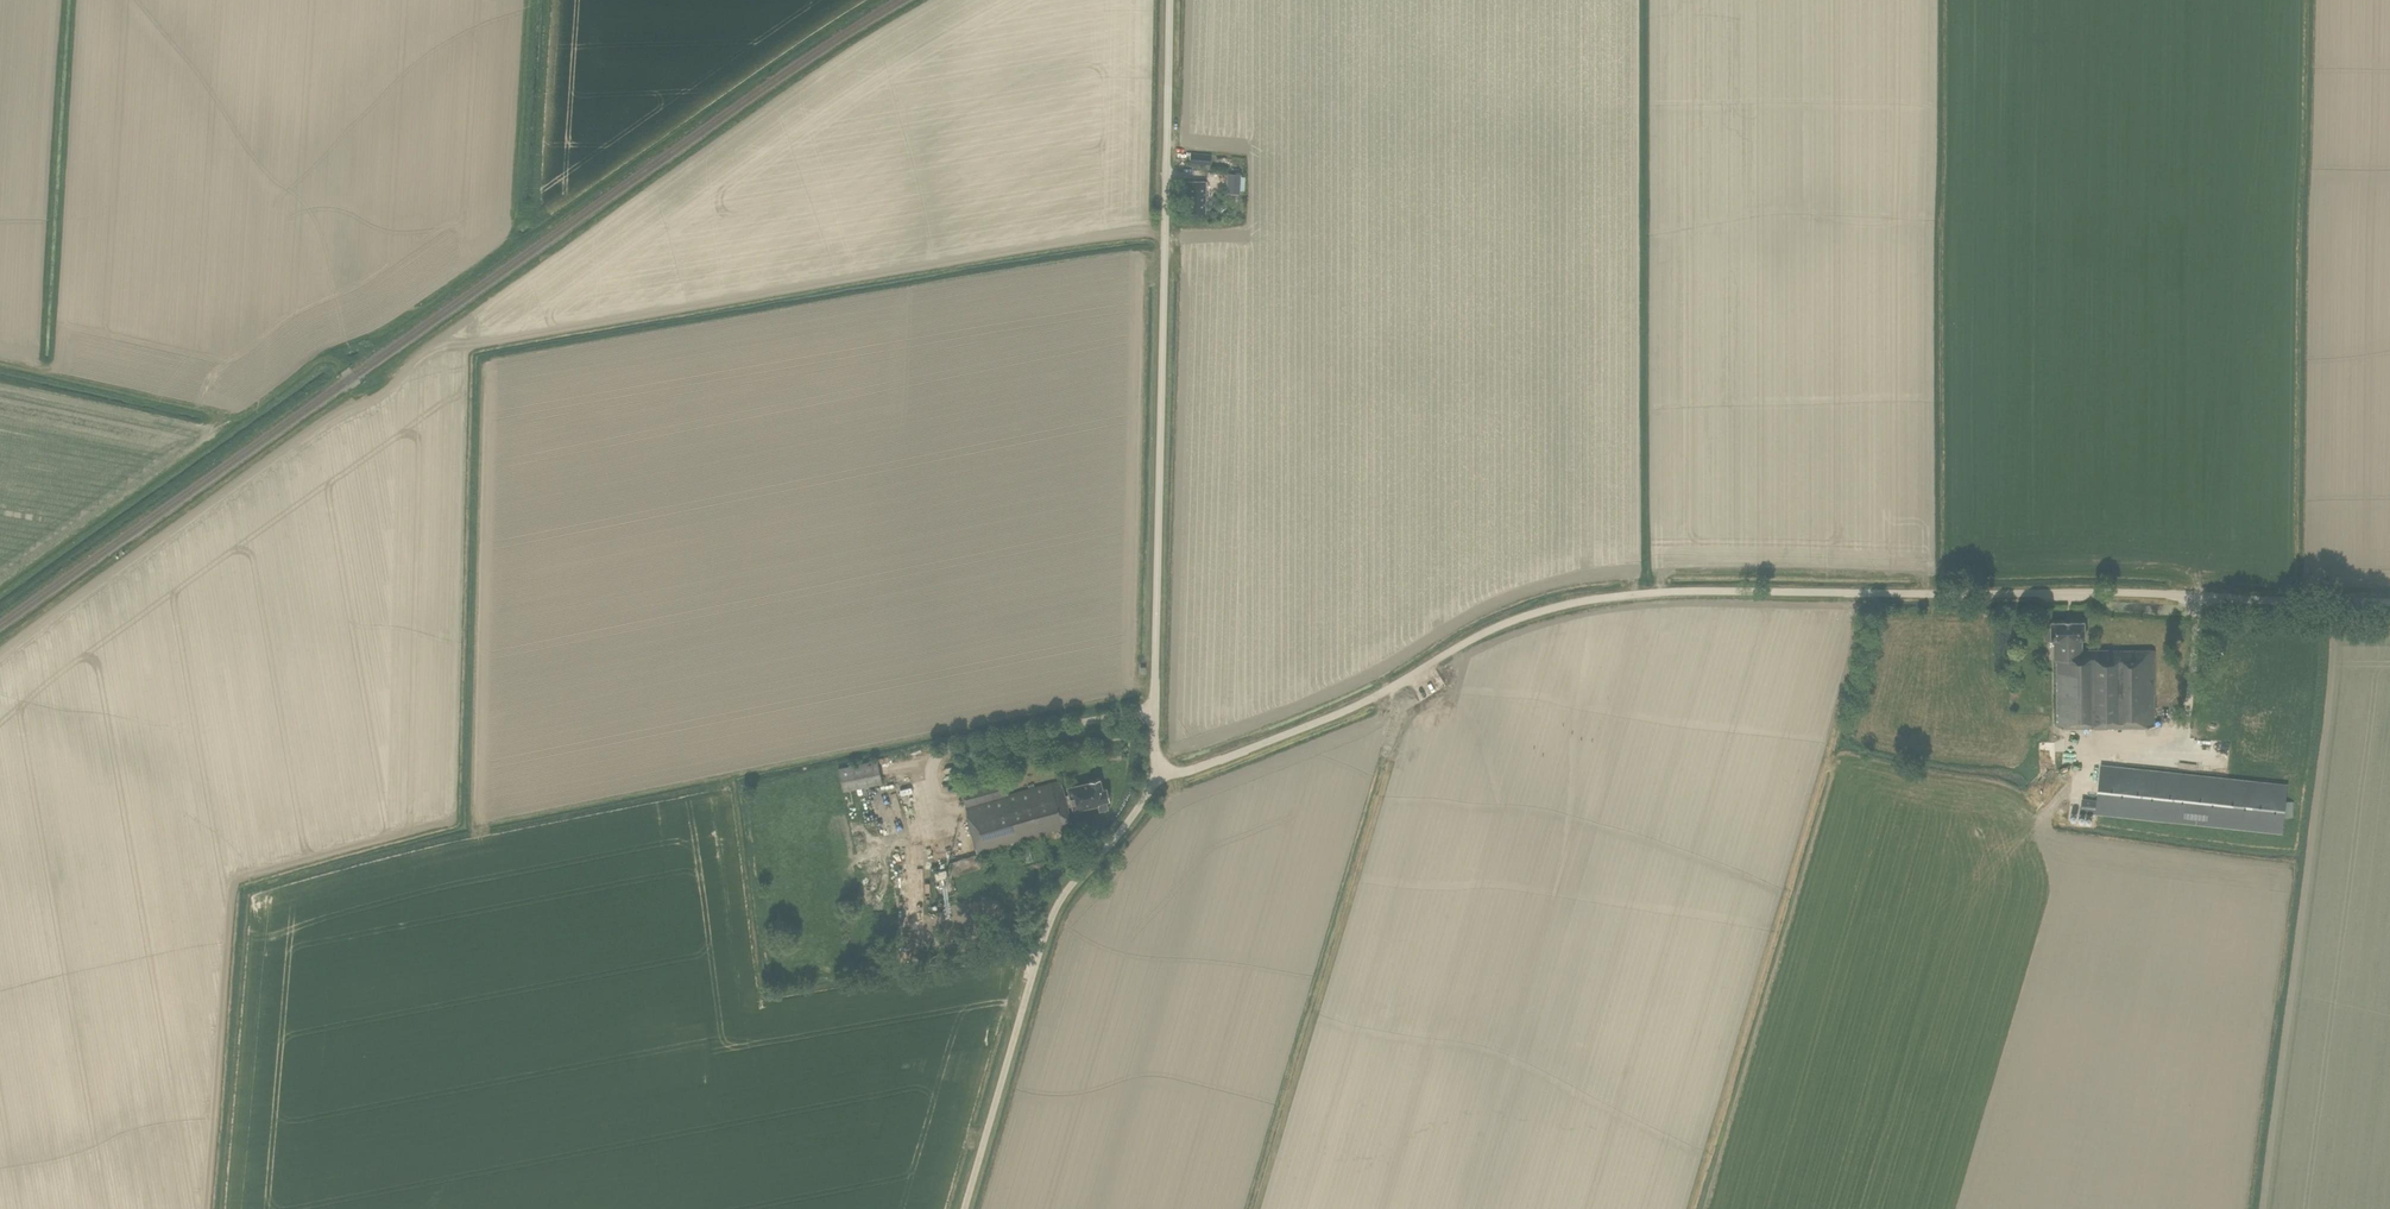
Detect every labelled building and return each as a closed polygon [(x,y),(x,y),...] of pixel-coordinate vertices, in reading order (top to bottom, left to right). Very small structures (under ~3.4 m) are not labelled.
[(1228,199),(1240,200),(1241,173),(1227,173),(1227,193),(1229,193),(1228,199)] [(1188,210),(1205,211),(1206,181),(1186,180),(1186,191),(1187,191),(1187,198),(1188,198),(1188,210)] [(2086,638),(2086,620),(2053,622),(2053,626),(2045,626),(2045,638),(2056,638),(2056,658),(2058,658),(2058,727),(2155,726),(2155,649),(2109,650),(2110,684),(2106,684),(2106,650),(2082,650),(2082,638),(2086,638)] [(838,767),(843,791),(882,782),(877,759),(838,767)] [(2284,816),(2291,817),(2293,801),(2286,800),(2288,783),(2101,764),(2097,799),(2082,797),(2081,811),(2282,832),(2284,816)] [(1089,781),(1079,784),(1067,787),(1068,793),(1065,794),(1061,779),(1007,793),(1002,774),(958,786),(977,853),(1074,825),(1068,806),(1072,805),(1071,802),(1073,801),(1075,808),(1098,802),(1100,808),(1108,806),(1106,799),(1110,798),(1109,795),(1111,794),(1109,790),(1107,789),(1106,786),(1103,787),(1100,777),(1089,780),(1089,781)] [(1033,860),(1029,846),(1022,848),(1026,862),(1033,860)] [(981,866),(977,854),(950,861),(954,874),(981,866)]
